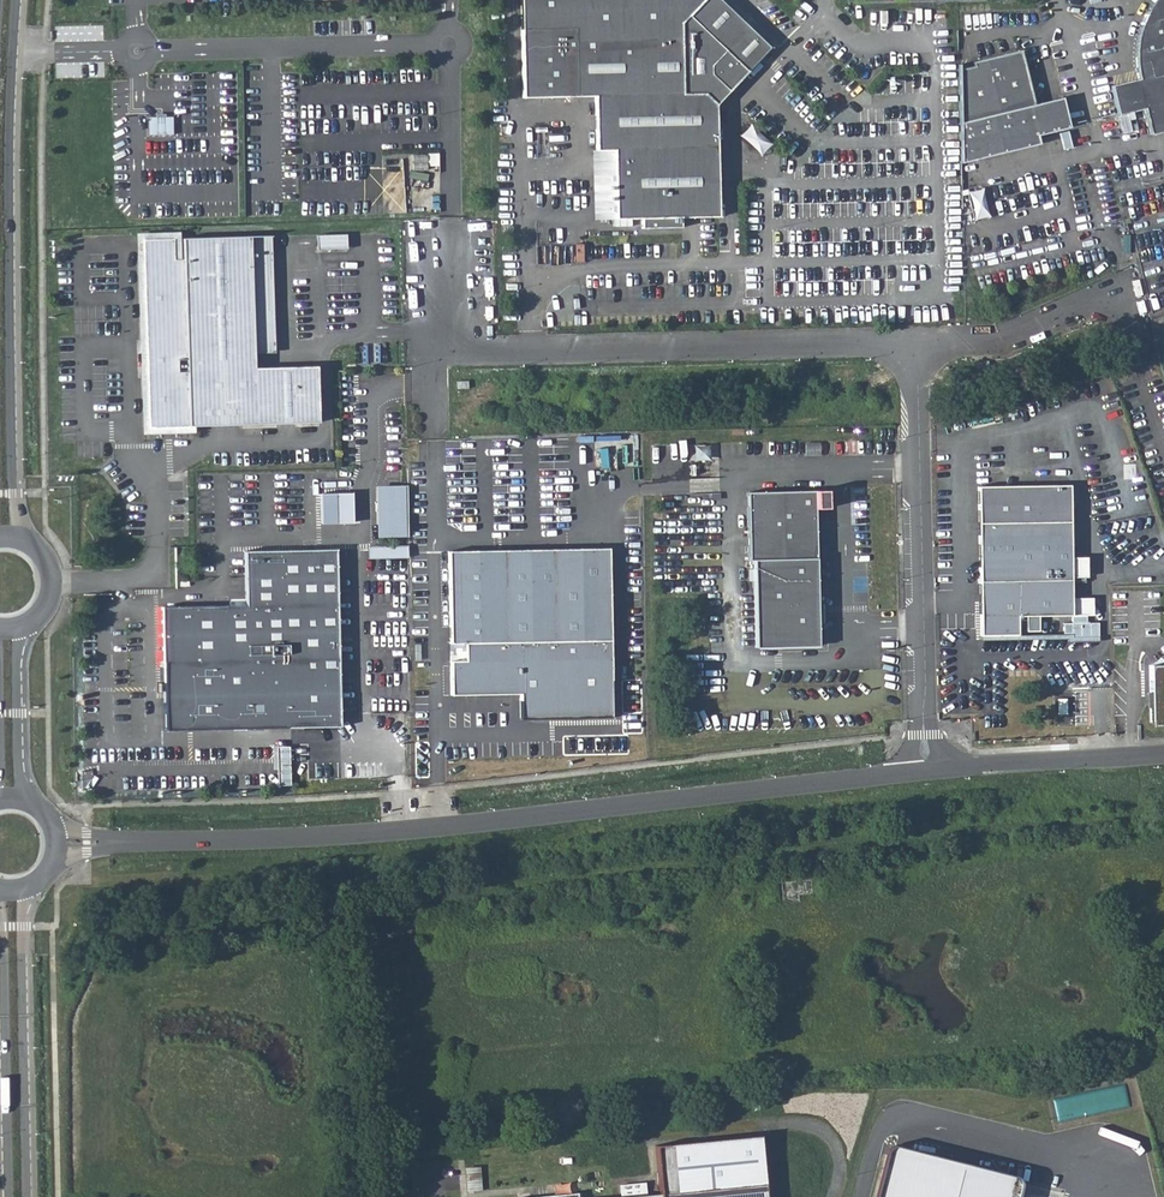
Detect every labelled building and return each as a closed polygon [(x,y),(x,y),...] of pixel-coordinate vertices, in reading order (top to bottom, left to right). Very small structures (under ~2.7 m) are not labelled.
[(522,97),(594,96),(595,150),(613,149),(614,218),(716,216),(714,104),(769,46),(721,0),(520,0),(522,97)] [(1163,7),(1163,0),(1153,0),(1148,7),(1146,12),(1163,7)] [(1163,130),(1163,7),(1146,12),(1142,19),(1139,29),(1136,39),(1134,50),(1134,61),(1134,69),(1136,78),(1110,85),(1117,114),(1143,108),(1149,134),(1163,130)] [(973,65),(957,68),(959,162),(1038,143),(1036,134),(1068,127),(1061,96),(1033,103),(1020,49),(973,60),(973,65)] [(751,123),(741,134),(761,153),(771,143),(751,123)] [(595,150),(596,218),(614,218),(613,149),(595,150)] [(982,188),(969,191),(977,218),(990,214),(982,188)] [(318,247),(348,247),(348,233),(318,233),(318,247)] [(254,352),(252,236),(185,238),(185,262),(176,262),(146,263),(149,426),(318,422),(317,366),(255,367),(254,352)] [(277,351),(274,236),(252,236),(254,352),(277,351)] [(176,262),(176,238),(146,239),(146,263),(176,262)] [(385,533),(407,533),(407,485),(385,485),(385,533)] [(1069,486),(977,488),(980,634),(1016,637),(1017,615),(1071,614),(1069,486)] [(813,623),(811,508),(822,508),(822,491),(746,492),(748,561),(750,561),(752,648),(814,646),(813,623)] [(351,492),(319,492),(319,522),(351,521),(351,492)] [(408,542),(367,542),(367,557),(408,557),(408,542)] [(244,604),(160,606),(163,729),(339,726),(335,548),(244,551),(244,604)] [(520,718),(611,718),(611,549),(555,549),(555,569),(501,569),(501,549),(450,549),(450,641),(465,641),(465,693),(520,693),(520,718)] [(1151,720),(1163,720),(1163,663),(1160,656),(1149,664),(1149,678),(1150,678),(1151,720)] [(289,749),(279,749),(280,780),(289,780),(289,749)] [(759,1134),(654,1144),(658,1192),(643,1194),(642,1182),(618,1184),(619,1196),(610,1196),(765,1196),(759,1134)] [(910,1137),(893,1196),(1058,1196),(1063,1178),(910,1137)] [(464,1166),(466,1190),(481,1189),(479,1165),(464,1166)]
